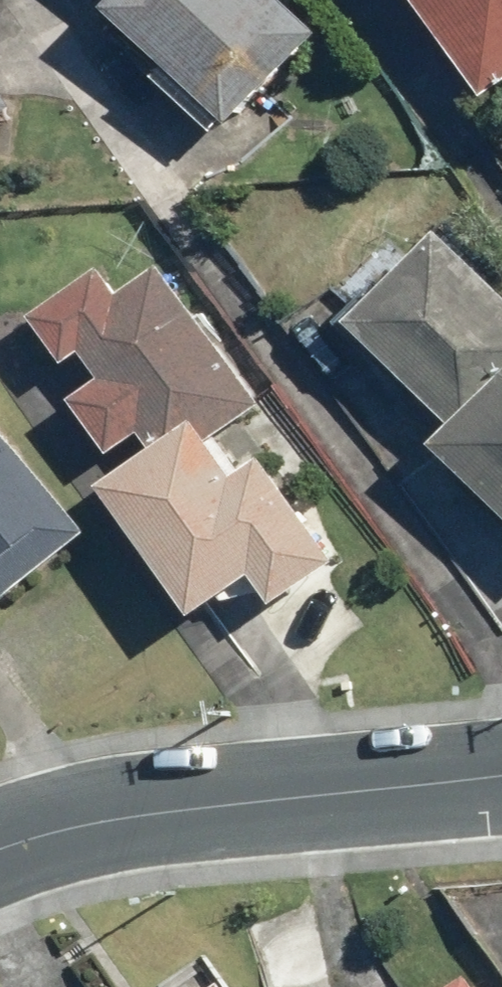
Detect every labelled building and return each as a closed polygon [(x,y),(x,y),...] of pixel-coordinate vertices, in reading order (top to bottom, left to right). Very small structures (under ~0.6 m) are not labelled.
[(122,15),(240,127),(333,29),(303,0),(137,0),(122,15)] [(495,104),(501,99),(501,0),(423,0),(495,104)] [(0,85),(0,119),(16,108),(0,85)] [(452,228),(362,328),(462,433),(446,449),(501,508),(501,281),(452,228)] [(226,337),(169,266),(135,299),(110,268),(43,322),(84,373),(97,363),(113,383),(80,410),(124,465),(153,442),(164,456),(112,497),(217,627),(269,586),(286,608),(354,554),(274,454),(253,471),(230,442),(270,410),(259,395),(284,375),(242,324),(226,337)] [(0,419),(0,612),(54,566),(48,559),(89,524),(0,419)] [(450,986),(490,986),(477,968),(450,986)]
